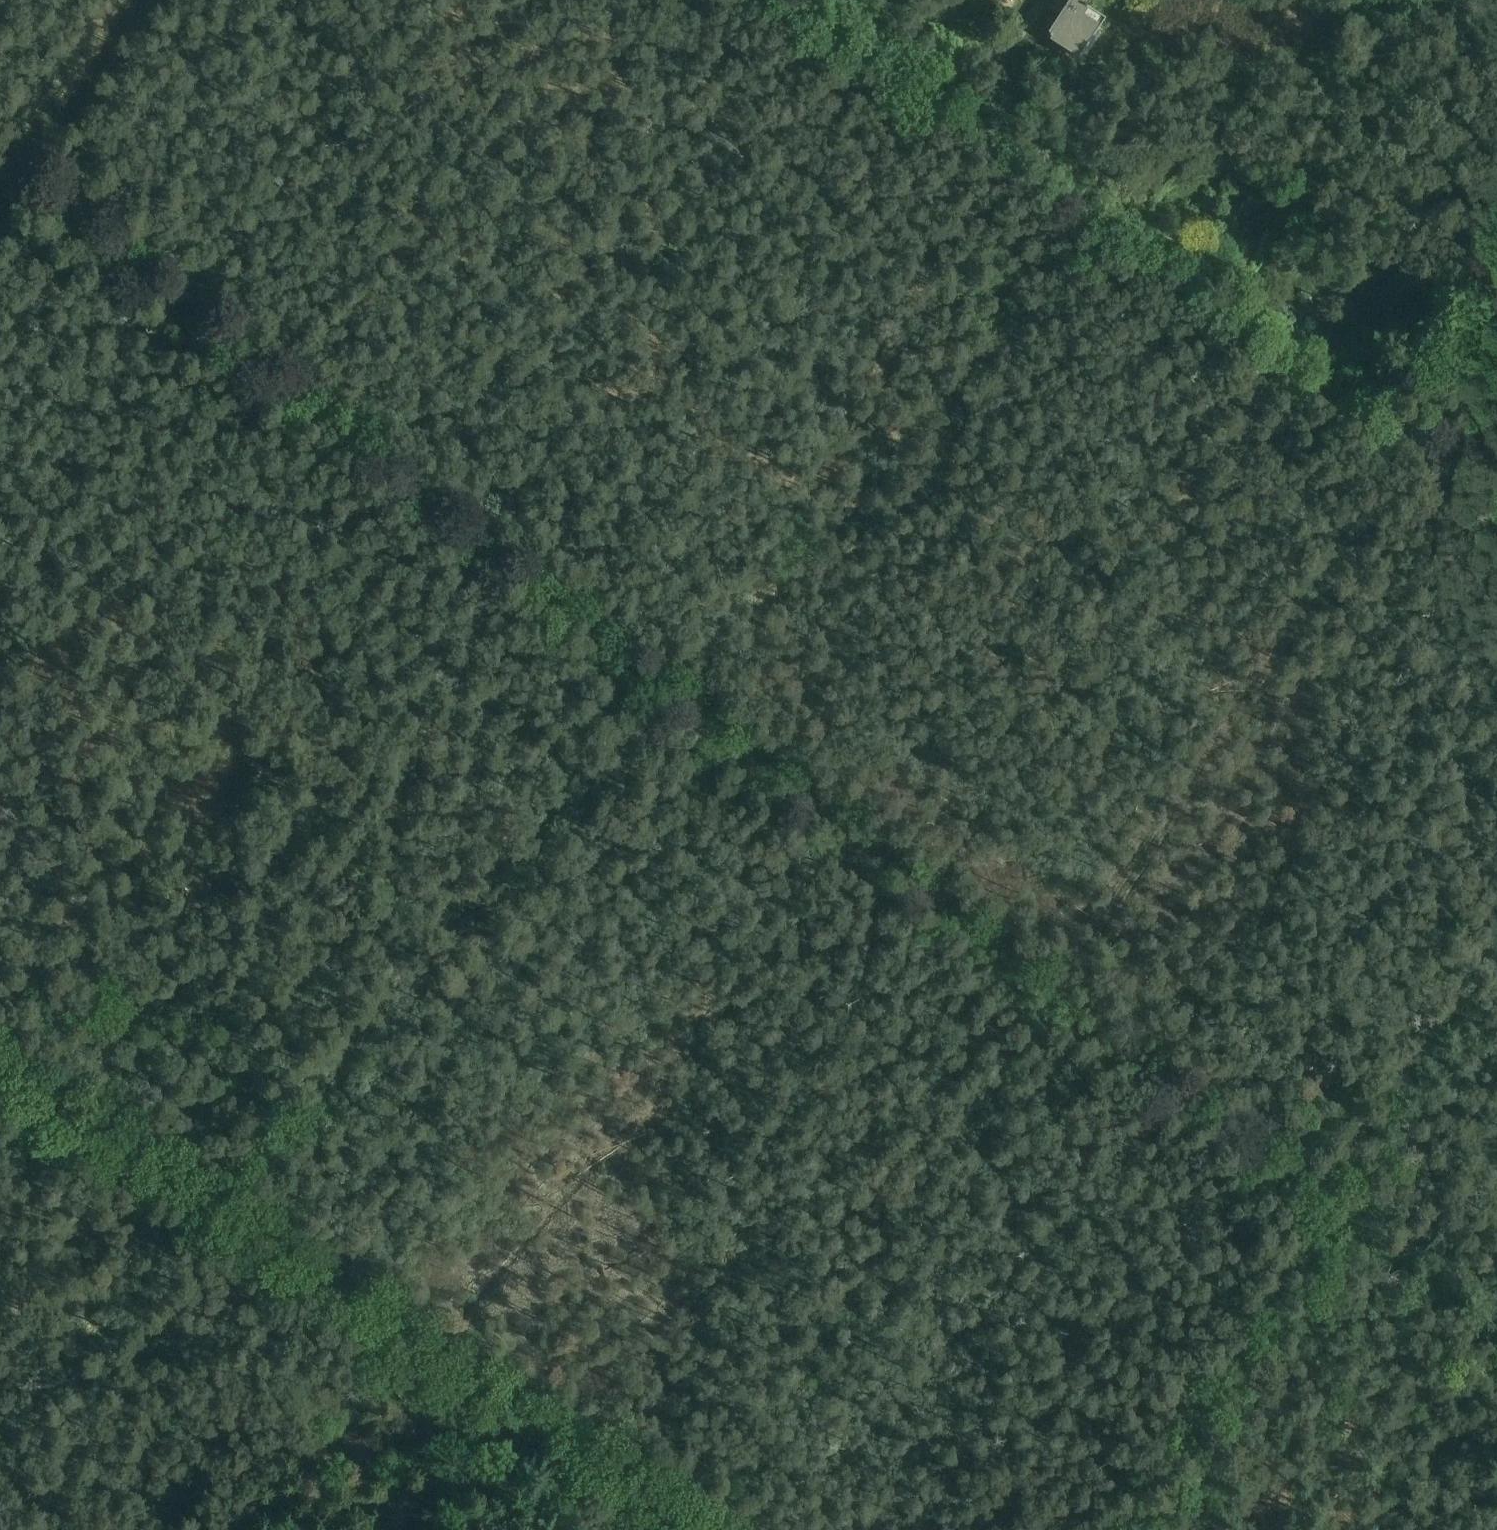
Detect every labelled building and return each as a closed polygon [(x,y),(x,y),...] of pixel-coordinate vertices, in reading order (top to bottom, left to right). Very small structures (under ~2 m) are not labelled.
[(1114,16),(1092,0),(1065,0),(1037,38),(1076,67),(1114,16)]
